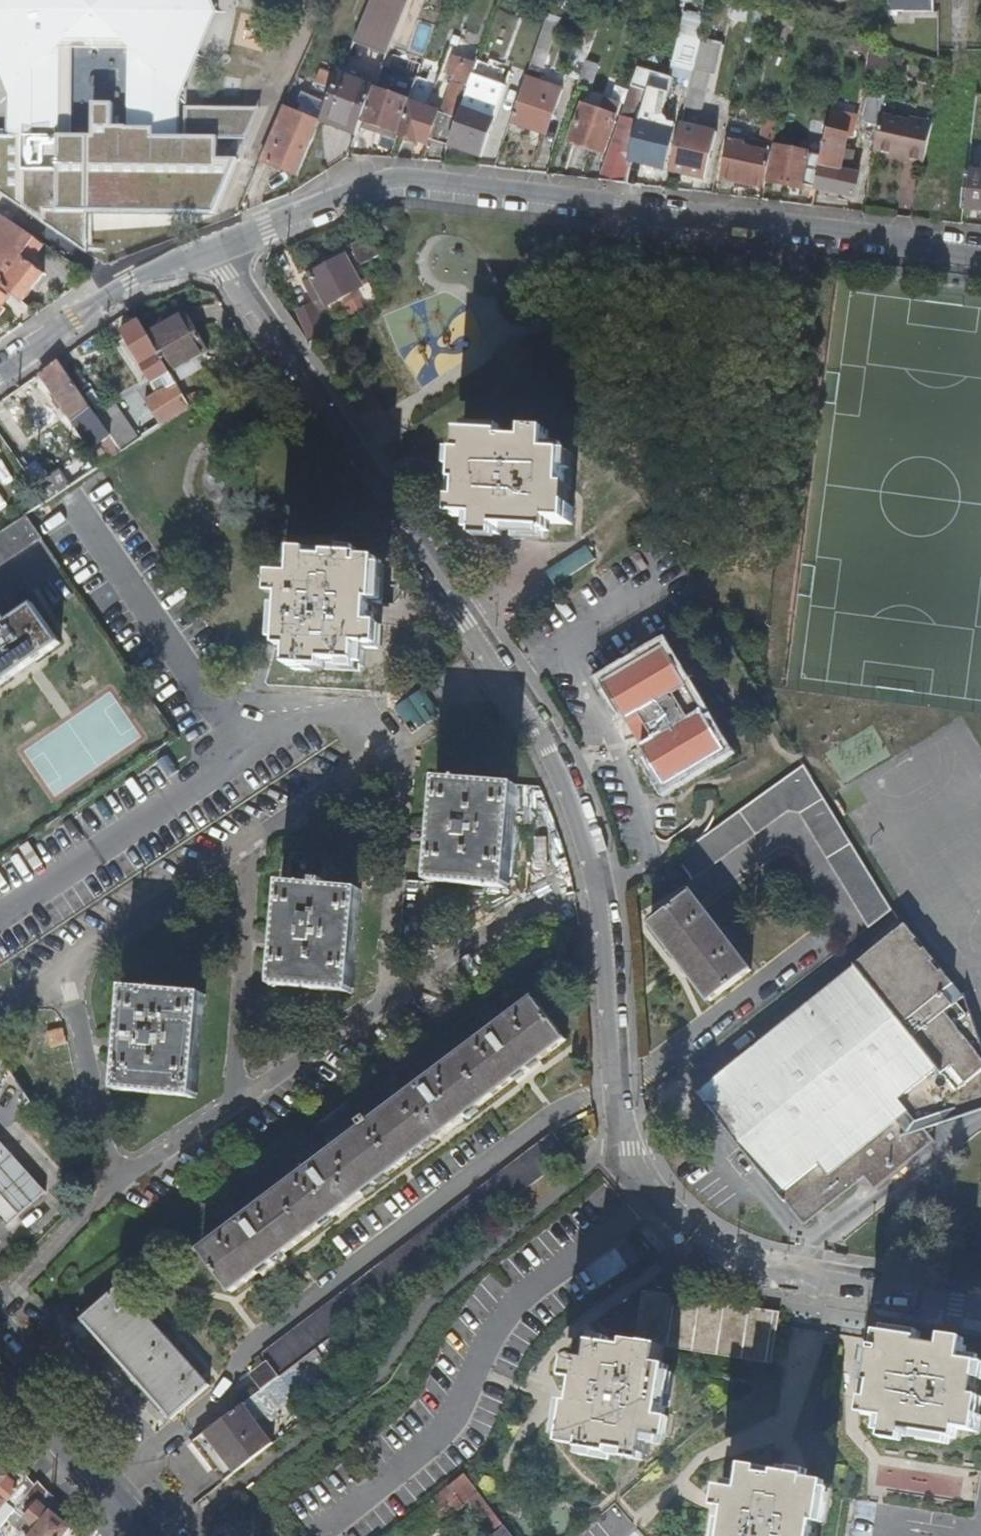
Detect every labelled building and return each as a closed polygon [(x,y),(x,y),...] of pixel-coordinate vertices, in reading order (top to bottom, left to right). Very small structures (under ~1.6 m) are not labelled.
[(7,94),(6,134),(0,133),(0,191),(65,237),(72,242),(88,253),(88,231),(89,213),(215,214),(238,157),(216,157),(216,138),(245,139),(259,108),(216,107),(187,107),(187,89),(182,89),(216,11),(212,0),(0,0),(0,78),(7,94)] [(389,54),(410,0),(373,0),(356,42),(389,54)] [(890,11),(936,11),(936,0),(889,0),(890,11)] [(561,19),(549,15),(533,62),(544,66),(561,19)] [(601,65),(586,60),(579,81),(594,86),(601,65)] [(444,112),(459,118),(462,109),(474,76),(476,69),(461,63),(457,76),(451,74),(448,83),(453,85),(444,112)] [(685,113),(684,119),(698,123),(710,73),(695,69),(695,70),(685,113)] [(324,117),(359,130),(376,87),(342,74),(324,117)] [(497,113),(506,87),(474,76),(462,109),(465,110),(452,146),(482,156),(492,125),(483,122),(487,110),(497,113)] [(564,90),(528,77),(512,122),(546,134),(553,115),(556,116),(564,90)] [(431,138),(440,112),(430,108),(437,84),(420,78),(412,102),(414,103),(402,135),(420,141),(421,140),(429,143),(430,138),(431,138)] [(650,92),(634,86),(626,106),(633,109),(637,107),(646,108),(650,92)] [(399,134),(411,99),(376,87),(364,121),(399,134)] [(865,121),(881,125),(884,111),(887,97),(871,94),(865,121)] [(617,116),(585,105),(571,142),(604,153),(617,116)] [(633,109),(626,106),(623,116),(642,121),(646,108),(637,107),(633,109)] [(854,113),(832,109),(823,155),(816,187),(856,195),(860,172),(853,171),(856,151),(847,149),(850,135),(853,136),(856,121),(853,120),(854,113)] [(286,110),(264,162),(269,164),(291,111),(286,110)] [(299,177),(321,123),(291,111),(269,164),(299,177)] [(895,157),(925,163),(935,120),(884,111),(881,125),(876,150),(895,154),(895,157)] [(431,138),(449,145),(459,118),(444,112),(440,112),(431,138)] [(618,182),(627,183),(632,161),(642,121),(623,116),(601,180),(618,182)] [(322,122),(357,136),(359,130),(324,117),(322,122)] [(676,130),(642,121),(632,161),(665,168),(676,130)] [(682,124),(681,129),(696,132),(691,153),(705,156),(707,147),(712,148),(716,132),(682,124)] [(696,132),(681,129),(671,170),(706,178),(710,157),(691,153),(696,132)] [(773,152),(777,135),(765,133),(761,149),(749,147),(748,152),(744,151),(745,143),(730,140),(722,177),(766,186),(772,157),(766,156),(767,150),(773,152)] [(816,187),(823,155),(777,146),(770,180),(816,189),(816,187)] [(966,170),(963,212),(980,213),(980,171),(966,170)] [(12,293),(23,302),(45,272),(24,257),(30,247),(40,254),(47,245),(1,216),(0,217),(0,284),(12,293)] [(346,255),(312,272),(315,279),(309,282),(322,307),(363,286),(346,255)] [(12,293),(0,284),(0,307),(12,293)] [(314,303),(300,310),(312,336),(327,329),(314,303)] [(149,332),(169,369),(208,347),(187,310),(149,332)] [(153,379),(170,370),(169,369),(149,332),(142,319),(125,328),(143,361),(142,365),(145,369),(148,368),(153,379)] [(61,358),(42,371),(59,395),(63,401),(75,420),(88,412),(96,425),(89,430),(97,442),(101,440),(110,434),(94,410),(61,358)] [(191,407),(190,406),(176,381),(148,399),(163,425),(191,407)] [(123,452),(142,439),(113,397),(94,410),(110,434),(115,440),(123,452)] [(507,434),(473,433),(472,452),(463,452),(462,483),(466,483),(465,515),(484,516),(484,530),(502,531),(502,527),(522,527),(547,528),(548,518),(573,519),(574,502),(567,502),(569,452),(551,451),(551,436),(531,435),(531,440),(507,439),(507,434)] [(101,440),(105,446),(115,440),(110,434),(101,440)] [(113,458),(123,452),(115,440),(105,446),(108,451),(113,458)] [(28,514),(0,532),(0,564),(42,536),(28,514)] [(366,557),(335,556),(335,560),(302,559),(301,578),(286,577),(285,598),(289,598),(287,643),(297,643),(296,667),(312,668),(312,662),(364,664),(365,646),(380,646),(381,626),(377,626),(378,613),(378,603),(384,603),(385,568),(366,567),(366,557)] [(24,669),(62,642),(33,603),(9,620),(5,615),(0,619),(0,685),(24,669)] [(665,644),(659,648),(666,660),(672,656),(665,644)] [(659,648),(613,677),(619,688),(612,692),(630,721),(632,719),(639,730),(647,744),(645,745),(663,775),(669,770),(676,781),(722,752),(715,741),(722,737),(672,656),(666,660),(659,648)] [(619,688),(613,677),(606,681),(612,692),(619,688)] [(729,748),(722,737),(715,741),(722,752),(729,748)] [(894,908),(806,763),(707,834),(678,854),(695,878),(790,809),(803,811),(872,925),(894,908)] [(669,784),(676,781),(669,770),(663,775),(669,784)] [(438,830),(435,873),(433,873),(432,876),(434,876),(434,879),(437,879),(437,877),(508,884),(507,886),(511,886),(512,883),(514,883),(513,880),(512,880),(519,786),(521,787),(521,783),(440,776),(440,780),(441,780),(438,830)] [(283,930),(280,976),(276,976),(276,979),(279,980),(279,983),(281,983),(281,982),(352,988),(352,990),(354,990),(355,987),(356,987),(357,984),(355,984),(362,890),(364,890),(364,887),(329,884),(329,880),(319,879),(319,883),(285,880),(284,883),(286,883),(283,930)] [(755,969),(711,911),(694,890),(653,921),(713,1000),(755,969)] [(779,1191),(776,1194),(781,1202),(785,1199),(806,1224),(807,1223),(806,1221),(865,1174),(877,1188),(935,1141),(926,1130),(980,1112),(980,1034),(968,996),(946,969),(944,971),(938,962),(939,961),(929,949),(927,950),(919,941),(921,939),(909,924),(701,1090),(699,1088),(698,1089),(779,1191)] [(126,1035),(122,1080),(121,1080),(120,1084),(122,1084),(122,1087),(124,1088),(125,1086),(197,1092),(196,1095),(200,1095),(199,1090),(202,1090),(202,1088),(200,1088),(207,994),(209,994),(209,991),(128,984),(128,987),(129,987),(126,1035)] [(337,1150),(203,1251),(232,1290),(233,1291),(570,1039),(538,997),(378,1118),(358,1093),(317,1123),(337,1150)] [(0,1048),(0,1111),(4,1117),(3,1118),(5,1120),(12,1115),(35,1099),(13,1069),(32,1056),(22,1042),(4,1055),(0,1048)] [(253,1373),(265,1388),(291,1368),(312,1352),(575,1153),(557,1130),(264,1352),(270,1360),(253,1373)] [(0,1133),(0,1183),(25,1209),(49,1186),(18,1153),(1,1134),(0,1133)] [(128,1367),(170,1336),(147,1311),(145,1309),(141,1305),(120,1282),(83,1318),(83,1319),(112,1351),(128,1367)] [(655,1296),(648,1336),(775,1356),(779,1326),(781,1315),(655,1296)] [(107,1356),(112,1351),(83,1319),(78,1323),(107,1356)] [(878,1415),(896,1418),(894,1433),(915,1436),(916,1431),(949,1436),(980,1407),(980,1361),(972,1360),(974,1345),(952,1341),(952,1347),(940,1345),(928,1343),(928,1337),(895,1333),(894,1343),(893,1348),(883,1346),(880,1365),(878,1381),(883,1382),(878,1415)] [(164,1407),(206,1376),(170,1336),(128,1367),(164,1407)] [(580,1378),(586,1378),(584,1390),(582,1403),(576,1402),(575,1409),(570,1436),(588,1439),(587,1449),(617,1454),(618,1449),(651,1454),(654,1434),(668,1437),(672,1415),(667,1415),(674,1371),(664,1369),(668,1345),(654,1343),(652,1350),(601,1341),(598,1361),(583,1359),(580,1378)] [(319,1363),(312,1352),(291,1368),(299,1378),(319,1363)] [(265,1388),(263,1389),(272,1402),(301,1380),(299,1378),(291,1368),(265,1388)] [(212,1382),(206,1376),(164,1407),(174,1418),(176,1416),(212,1382)] [(263,1389),(257,1394),(266,1405),(272,1402),(263,1389)] [(257,1394),(197,1439),(229,1479),(276,1442),(268,1432),(272,1429),(260,1412),(256,1415),(251,1409),(259,1403),(266,1405),(257,1394)] [(36,1483),(27,1473),(17,1485),(0,1472),(0,1522),(3,1524),(16,1509),(18,1506),(36,1483)] [(830,1489),(822,1488),(810,1486),(811,1477),(796,1475),(782,1473),(782,1478),(750,1473),(747,1491),(732,1489),(729,1508),(734,1509),(730,1535),(818,1535),(820,1522),(825,1523),(830,1489)] [(468,1474),(410,1520),(419,1530),(462,1495),(493,1533),(506,1522),(476,1485),(468,1474)] [(39,1479),(36,1483),(18,1506),(16,1509),(9,1517),(33,1535),(61,1535),(69,1527),(41,1504),(51,1492),(39,1479)] [(508,1527),(498,1535),(516,1535),(508,1527)]
